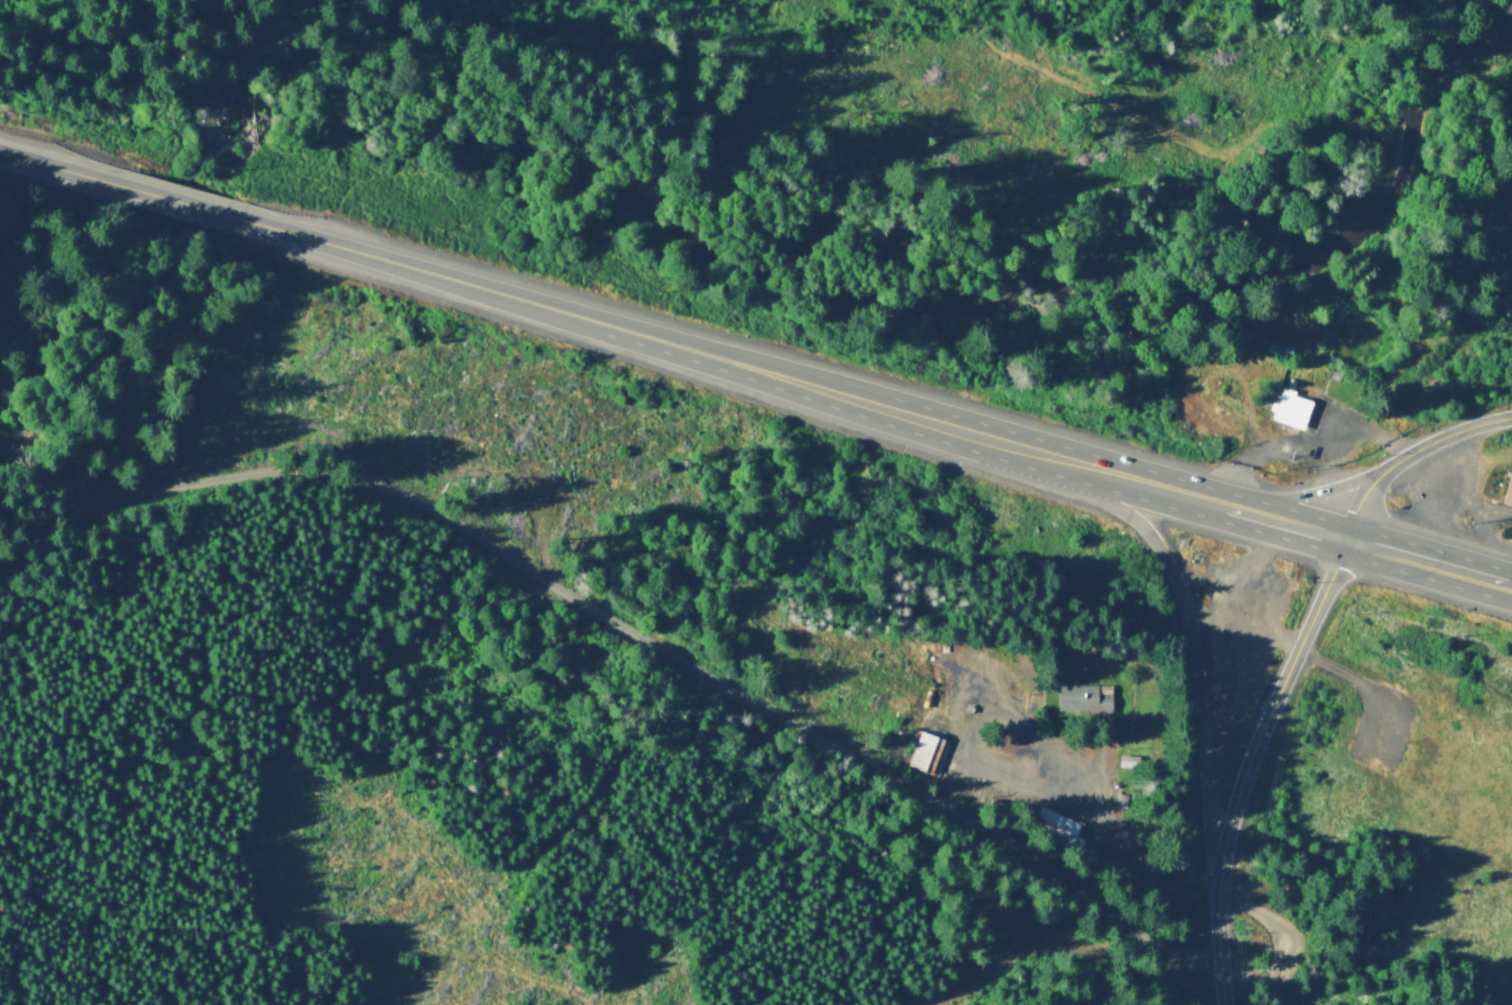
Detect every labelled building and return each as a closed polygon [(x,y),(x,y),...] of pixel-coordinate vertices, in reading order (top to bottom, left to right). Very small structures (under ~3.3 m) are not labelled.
[(1279,388),(1315,399),(1306,429),(1270,418),(1279,388)] [(1060,684),(1099,684),(1099,710),(1060,710),(1060,684)] [(941,774),(950,738),(921,731),(912,766),(941,774)]
